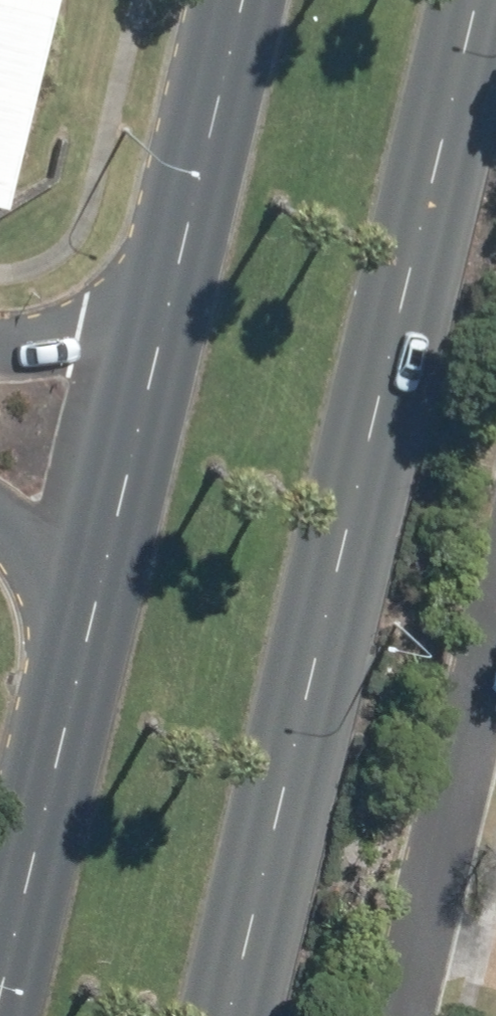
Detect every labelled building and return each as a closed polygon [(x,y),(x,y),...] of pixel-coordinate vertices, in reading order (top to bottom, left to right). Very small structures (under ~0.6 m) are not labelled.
[(33,0),(0,0),(0,138),(33,0)]
